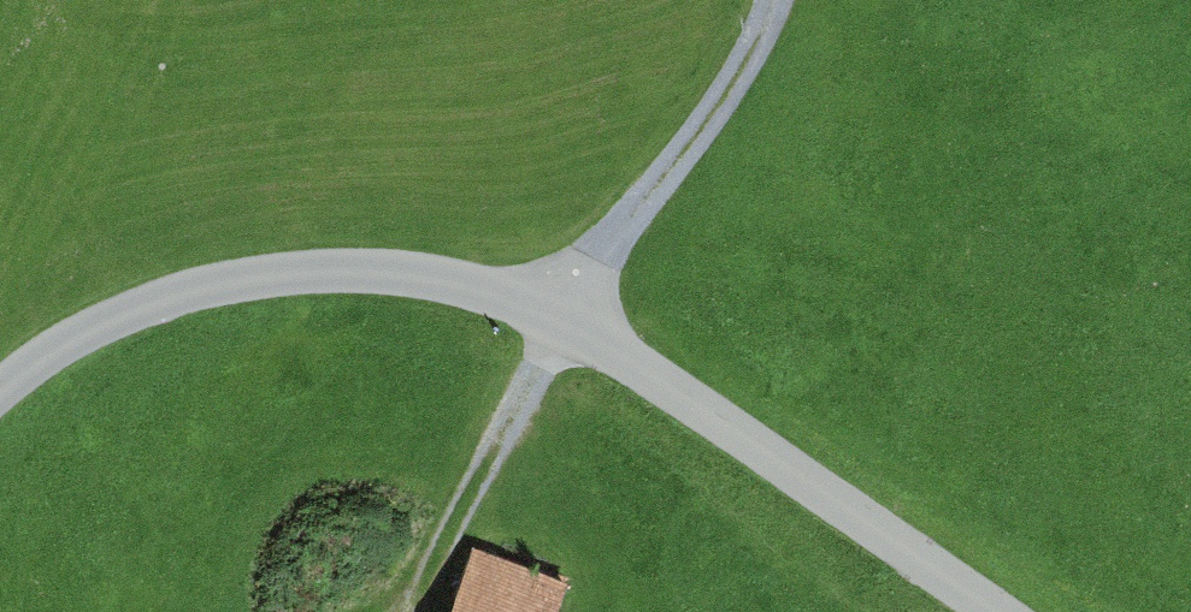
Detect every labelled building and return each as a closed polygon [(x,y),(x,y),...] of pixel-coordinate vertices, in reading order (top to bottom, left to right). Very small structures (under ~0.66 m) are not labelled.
[(480,552),(458,611),(545,611),(557,579),(480,552)]
